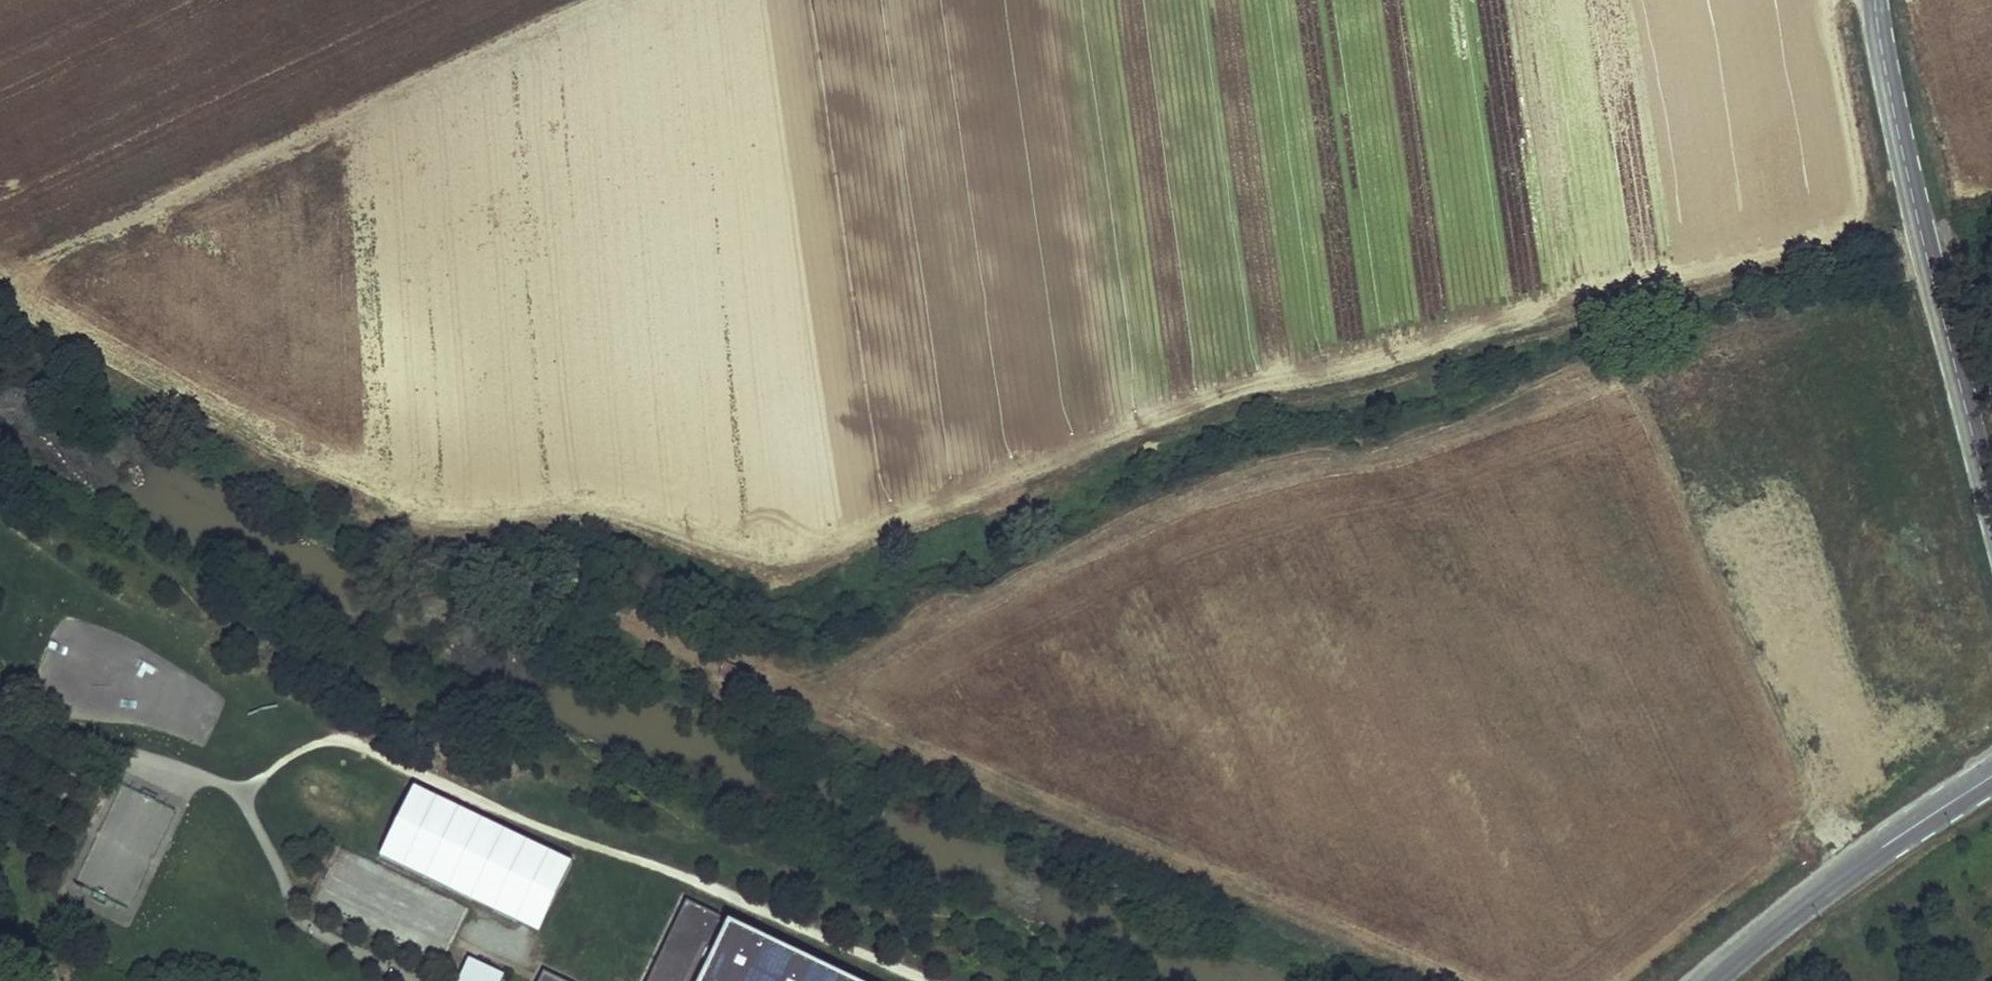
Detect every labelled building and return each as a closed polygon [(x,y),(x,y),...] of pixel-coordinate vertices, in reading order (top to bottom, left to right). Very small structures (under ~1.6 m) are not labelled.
[(413,787),(381,856),(539,932),(572,863),(413,787)] [(121,869),(118,878),(140,887),(171,811),(122,792),(105,837),(113,840),(105,862),(121,869)] [(690,905),(653,980),(849,980),(732,925),(730,929),(722,925),(724,921),(690,905)] [(504,975),(469,958),(458,980),(501,980),(504,975)] [(544,971),(539,980),(565,980),(544,971)]
